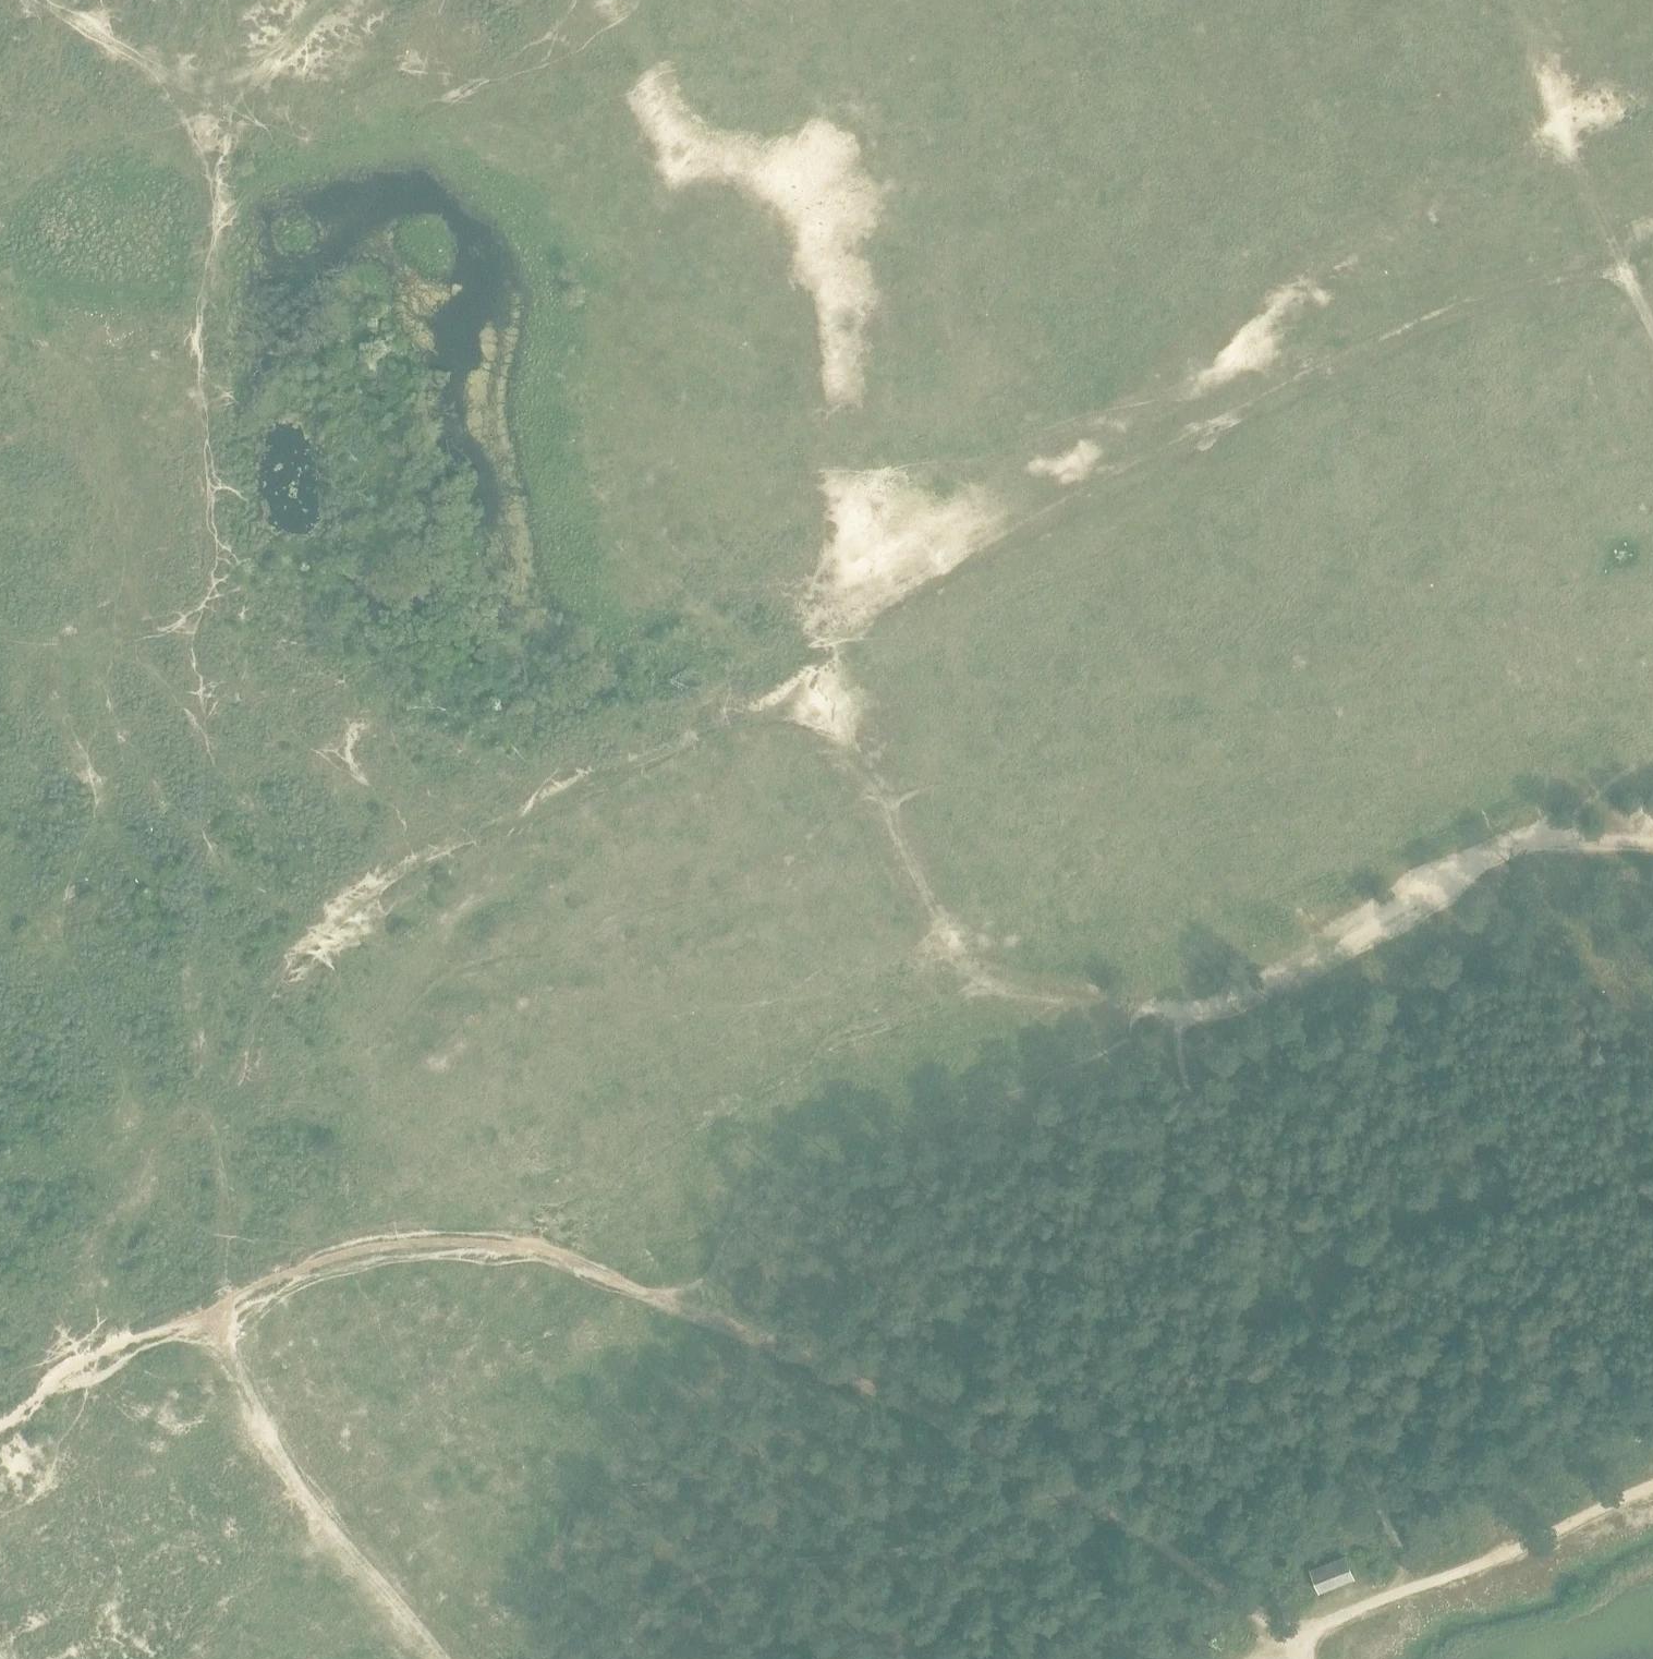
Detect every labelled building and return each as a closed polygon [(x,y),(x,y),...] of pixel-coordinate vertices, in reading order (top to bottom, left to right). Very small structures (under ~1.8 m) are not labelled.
[(1310,1567),(1319,1589),(1356,1575),(1347,1553),(1310,1567)]
